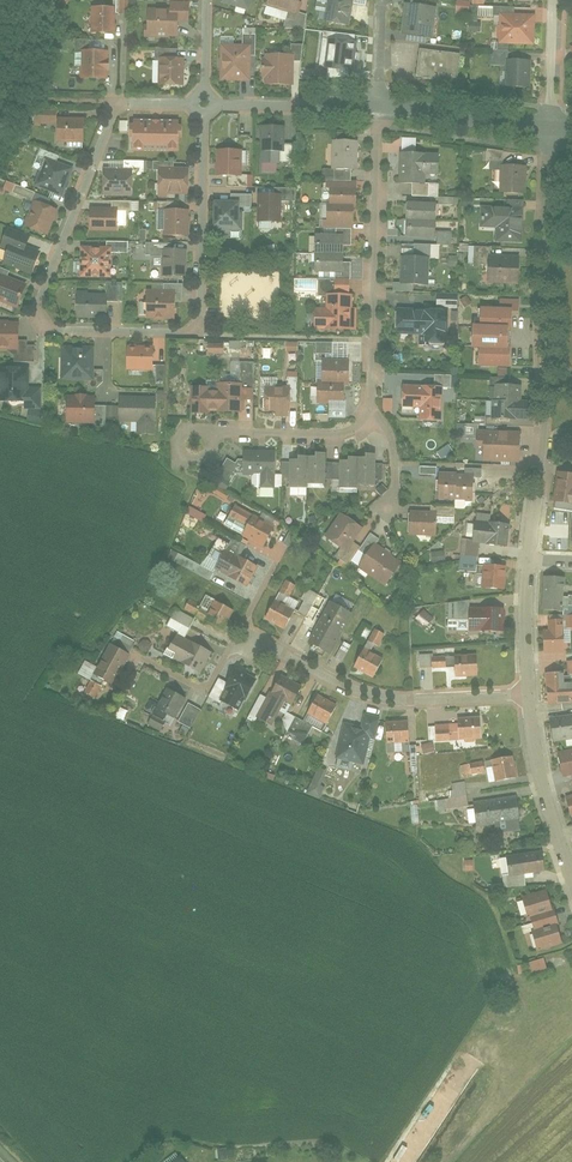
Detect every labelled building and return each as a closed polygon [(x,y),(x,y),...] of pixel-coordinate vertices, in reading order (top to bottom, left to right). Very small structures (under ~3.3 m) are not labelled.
[(166,13),(147,10),(143,33),(173,38),(177,14),(188,15),(191,0),(168,0),(166,13)] [(220,1),(249,10),(252,0),(220,0),(220,1)] [(301,0),(266,0),(263,15),(285,20),(287,12),(297,14),(301,0)] [(324,24),(350,28),(354,5),(365,7),(366,0),(346,0),(346,1),(340,0),(317,0),(315,15),(325,17),(324,24)] [(454,1),(454,13),(468,13),(468,1),(454,1)] [(403,4),(400,34),(429,37),(432,7),(403,4)] [(116,5),(94,5),(95,34),(116,33),(116,5)] [(500,14),(498,44),(507,44),(531,46),(533,16),(500,14)] [(326,35),(320,73),(347,77),(353,40),(326,35)] [(250,44),(219,43),(218,80),(249,81),(250,44)] [(89,49),(88,79),(109,81),(110,51),(89,49)] [(179,51),(155,49),(151,86),(183,90),(185,67),(177,66),(179,51)] [(418,76),(457,81),(460,55),(421,50),(418,76)] [(287,55),(264,55),(264,63),(256,63),(256,75),(263,75),(263,85),(286,85),(287,55)] [(497,87),(527,89),(529,63),(500,60),(497,87)] [(84,118),(54,117),(54,148),(83,148),(84,118)] [(181,120),(128,119),(128,134),(128,147),(180,148),(181,120)] [(282,126),(259,126),(260,164),(283,163),(282,126)] [(354,140),(332,141),(332,170),(354,170),(354,140)] [(422,143),(395,143),(395,185),(422,185),(422,173),(437,173),(437,154),(422,154),(422,143)] [(60,156),(40,150),(34,170),(43,173),(38,188),(67,198),(76,168),(58,162),(60,156)] [(236,151),(216,151),(216,177),(236,177),(236,151)] [(504,152),(488,151),(487,161),(501,161),(500,194),(518,194),(518,166),(504,166),(504,152)] [(123,170),(101,170),(101,196),(137,196),(137,173),(145,173),(145,161),(123,161),(123,170)] [(175,162),(153,162),(153,169),(157,169),(157,196),(188,195),(189,169),(175,169),(175,162)] [(355,182),(326,182),(327,206),(323,206),(324,228),(351,228),(351,205),(355,205),(355,182)] [(31,203),(24,228),(53,237),(64,203),(35,193),(8,184),(4,195),(31,203)] [(284,194),(257,195),(258,225),(285,224),(284,194)] [(112,208),(89,208),(89,231),(119,231),(119,211),(140,211),(140,201),(112,201),(112,208)] [(236,202),(211,201),(211,229),(236,229),(236,202)] [(400,203),(400,221),(432,222),(432,204),(400,203)] [(496,228),(496,242),(518,242),(519,208),(481,208),(481,228),(496,228)] [(188,210),(159,210),(157,210),(157,232),(159,232),(159,237),(187,238),(188,210)] [(400,221),(400,240),(432,240),(432,222),(400,221)] [(43,250),(23,244),(25,237),(2,230),(0,235),(0,243),(6,245),(0,264),(35,274),(43,250)] [(434,245),(449,245),(449,232),(434,232),(434,245)] [(311,237),(311,255),(340,255),(340,237),(311,237)] [(106,247),(79,247),(79,280),(113,280),(113,255),(129,255),(129,242),(106,242),(106,247)] [(162,270),(162,277),(187,278),(187,250),(173,250),(173,244),(153,243),(153,270),(162,270)] [(489,248),(470,248),(469,265),(489,265),(489,285),(520,285),(520,257),(489,256),(489,248)] [(311,255),(311,274),(340,273),(340,255),(311,255)] [(433,257),(400,257),(399,285),(433,286),(433,257)] [(25,310),(32,286),(8,278),(10,271),(0,268),(0,302),(25,310)] [(102,296),(63,295),(63,317),(106,318),(107,302),(122,302),(122,284),(102,284),(102,296)] [(147,292),(146,321),(176,321),(176,306),(184,306),(184,292),(184,284),(176,284),(151,284),(151,292),(147,292)] [(353,296),(326,295),(325,311),(314,311),(313,332),(352,332),(353,296)] [(437,310),(396,309),(396,348),(446,349),(447,310),(460,310),(461,295),(437,295),(437,310)] [(500,310),(476,310),(475,367),(507,368),(508,310),(520,311),(520,299),(500,299),(500,310)] [(17,323),(0,323),(0,350),(17,350),(17,323)] [(208,343),(208,355),(225,355),(225,343),(208,343)] [(97,347),(61,346),(60,382),(95,383),(97,347)] [(158,347),(127,346),(126,370),(157,370),(158,347)] [(348,361),(322,361),(322,385),(313,385),(313,403),(341,403),(341,383),(348,383),(348,361)] [(0,368),(0,404),(31,404),(31,368),(0,368)] [(433,375),(433,385),(449,386),(449,376),(433,375)] [(238,383),(217,383),(217,394),(201,395),(201,387),(190,387),(190,413),(201,413),(201,406),(217,406),(217,414),(238,413),(238,383)] [(521,385),(493,384),(492,421),(531,422),(531,403),(521,402),(521,385)] [(442,388),(401,387),(401,408),(421,408),(420,422),(442,422),(442,388)] [(289,389),(263,389),(263,416),(289,416),(289,389)] [(105,396),(66,394),(64,424),(103,426),(105,396)] [(157,394),(120,394),(121,423),(136,423),(137,435),(155,434),(155,422),(158,422),(157,394)] [(390,412),(390,399),(382,399),(382,412),(390,412)] [(24,422),(38,423),(38,410),(25,410),(24,422)] [(486,433),(479,433),(478,445),(485,446),(485,459),(519,460),(520,433),(486,432),(486,433)] [(446,446),(435,452),(439,458),(450,452),(446,446)] [(275,474),(276,454),(241,452),(240,473),(275,474)] [(324,458),(306,458),(307,487),(324,487),(324,458)] [(371,458),(355,458),(356,487),(372,487),(371,458)] [(304,487),(303,461),(287,461),(288,488),(304,487)] [(354,488),(353,461),(338,462),(338,489),(354,488)] [(384,464),(373,464),(373,480),(384,481),(384,464)] [(465,476),(438,475),(437,502),(473,503),(473,476),(482,476),(482,470),(465,469),(465,476)] [(556,472),(552,503),(571,505),(571,474),(556,472)] [(276,484),(264,484),(264,497),(276,497),(276,484)] [(224,500),(226,493),(212,488),(210,495),(224,500)] [(186,507),(182,514),(198,522),(202,515),(186,507)] [(248,528),(253,517),(234,507),(229,518),(248,528)] [(409,513),(409,537),(437,537),(437,517),(455,517),(455,508),(430,508),(430,513),(409,513)] [(324,539),(347,554),(362,529),(339,515),(324,539)] [(243,538),(266,550),(276,529),(253,517),(248,528),(243,538)] [(553,517),(551,531),(547,530),(545,546),(571,549),(571,531),(567,531),(569,519),(553,517)] [(473,544),(508,548),(510,526),(475,522),(473,544)] [(403,564),(375,545),(358,569),(386,588),(403,564)] [(430,561),(443,561),(443,551),(430,552),(430,561)] [(215,572),(248,589),(258,569),(225,552),(215,572)] [(482,590),(505,592),(507,569),(484,567),(482,590)] [(565,576),(544,575),(542,608),(563,609),(565,576)] [(304,590),(295,614),(307,618),(311,607),(320,611),(325,598),(304,590)] [(310,643),(330,654),(351,613),(331,602),(310,643)] [(275,603),(265,621),(286,632),(296,614),(275,603)] [(206,622),(227,631),(235,613),(214,604),(206,622)] [(178,637),(185,640),(195,620),(176,610),(166,630),(178,637)] [(423,610),(414,617),(422,627),(431,620),(423,610)] [(503,635),(504,611),(469,610),(469,634),(503,635)] [(549,632),(544,632),(545,654),(566,654),(564,621),(549,621),(549,632)] [(359,638),(366,639),(368,627),(361,626),(359,638)] [(115,631),(108,642),(126,653),(133,642),(115,631)] [(379,646),(383,633),(375,631),(371,644),(379,646)] [(201,675),(212,655),(185,640),(178,637),(167,657),(201,675)] [(130,656),(111,646),(95,676),(115,686),(130,656)] [(364,651),(354,669),(374,680),(383,661),(364,651)] [(478,678),(478,658),(455,658),(455,678),(478,678)] [(236,667),(225,691),(247,701),(256,682),(246,677),(248,672),(236,667)] [(546,675),(547,705),(571,704),(571,690),(564,690),(563,674),(546,675)] [(268,694),(256,720),(274,729),(286,704),(293,708),(302,688),(280,678),(272,695),(268,694)] [(89,684),(85,696),(94,699),(98,687),(89,684)] [(186,699),(167,690),(157,710),(176,719),(186,699)] [(337,706),(317,697),(303,725),(323,735),(327,726),(337,706)] [(230,703),(220,698),(214,710),(225,715),(230,703)] [(208,715),(188,705),(179,724),(199,734),(208,715)] [(343,724),(335,762),(363,767),(368,741),(375,743),(380,719),(363,716),(361,728),(343,724)] [(551,720),(553,743),(571,741),(571,717),(551,720)] [(483,743),(482,719),(457,720),(458,726),(435,727),(436,745),(483,743)] [(409,744),(408,723),(385,724),(386,745),(409,744)] [(421,754),(433,751),(431,742),(419,746),(421,754)] [(557,753),(562,779),(571,777),(571,751),(557,753)] [(518,779),(513,758),(492,762),(496,783),(518,779)] [(318,799),(323,787),(318,785),(324,772),(316,768),(305,793),(318,799)] [(436,811),(462,808),(461,802),(466,801),(464,781),(450,783),(450,787),(422,791),(423,802),(434,801),(436,811)] [(521,833),(516,799),(474,804),(477,830),(496,828),(497,836),(521,833)] [(545,874),(542,853),(507,859),(510,879),(545,874)] [(531,933),(538,953),(563,945),(557,927),(560,926),(555,910),(552,911),(546,892),(522,899),(528,920),(531,920),(535,932),(531,933)] [(525,963),(528,973),(544,968),(541,958),(525,963)]
